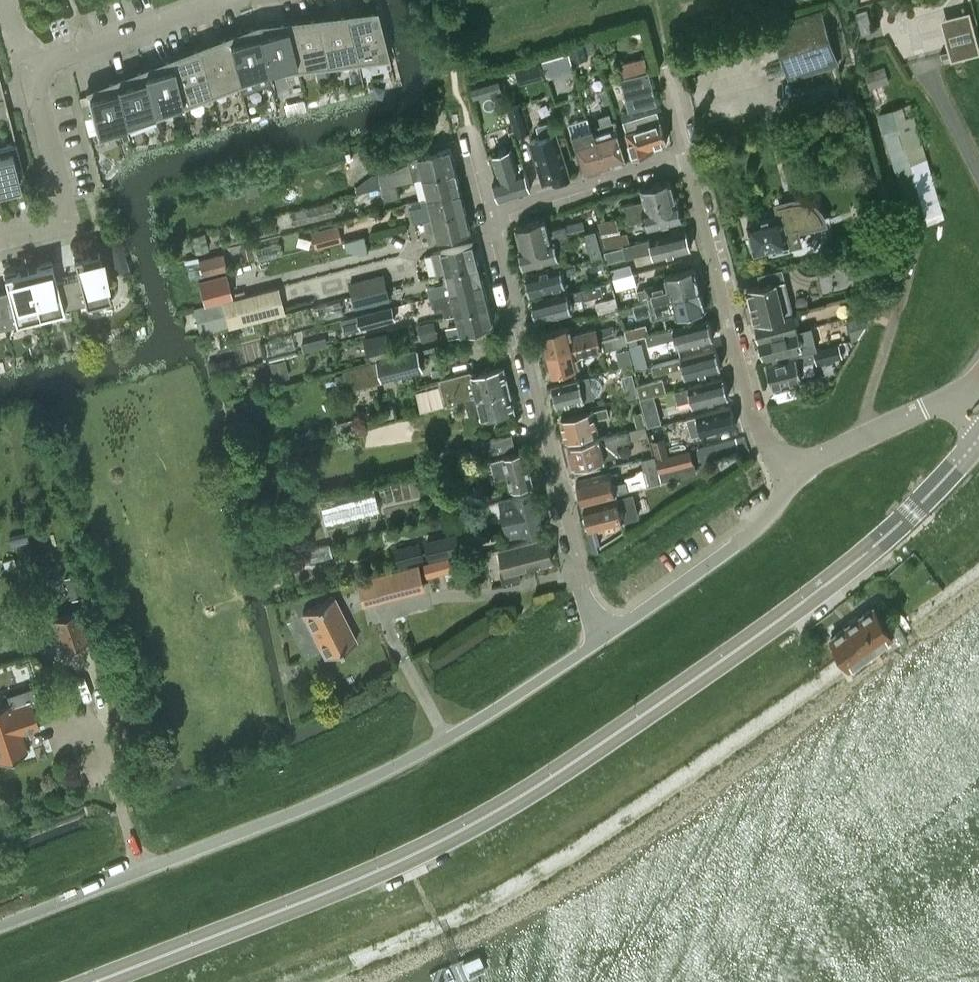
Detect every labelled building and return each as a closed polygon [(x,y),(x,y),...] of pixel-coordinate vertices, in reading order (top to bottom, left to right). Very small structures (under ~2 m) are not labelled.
[(969,49),(973,48),(975,54),(977,53),(964,4),(962,5),(965,17),(947,21),(954,48),(940,52),(942,57),(970,50),(969,49)] [(867,8),(856,11),(862,34),(873,31),(867,8)] [(345,14),(357,59),(388,55),(380,23),(379,23),(376,10),(345,14)] [(823,13),(775,28),(792,80),(840,65),(823,13)] [(357,59),(345,14),(315,17),(327,63),(357,59)] [(327,63),(315,17),(285,21),(297,67),(327,63)] [(297,67),(285,21),(256,25),(267,71),(297,67)] [(267,71),(256,25),(228,36),(239,81),(267,71)] [(239,81),(228,36),(199,47),(211,92),(239,81)] [(583,46),(571,50),(575,61),(587,57),(583,46)] [(211,92),(199,47),(171,58),(183,103),(211,92)] [(569,53),(542,60),(546,74),(573,66),(569,53)] [(183,103),(171,58),(143,69),(155,114),(183,103)] [(870,86),(889,80),(884,66),(865,72),(870,86)] [(143,69),(114,80),(126,125),(155,114),(143,69)] [(617,125),(616,126),(618,132),(627,159),(634,156),(653,150),(652,144),(667,139),(661,120),(660,121),(655,101),(656,101),(655,95),(654,92),(651,79),(650,76),(648,70),(648,69),(621,77),(630,109),(621,111),(624,123),(617,125)] [(281,73),(287,110),(306,107),(300,70),(281,73)] [(469,82),(473,96),(499,87),(495,74),(469,82)] [(126,125),(114,80),(86,90),(89,103),(97,136),(119,128),(124,126),(126,125)] [(7,113),(8,113),(5,100),(0,101),(0,115),(7,113)] [(521,101),(507,106),(515,133),(529,128),(521,101)] [(910,104),(879,113),(911,220),(941,211),(910,104)] [(602,123),(593,125),(606,165),(627,159),(618,132),(616,126),(617,125),(615,119),(612,120),(610,112),(599,115),(602,123)] [(588,117),(568,123),(573,139),(574,138),(585,172),(606,165),(593,125),(591,126),(588,117)] [(541,136),(530,139),(544,181),(553,178),(554,181),(570,176),(556,131),(552,119),(537,124),(541,136)] [(124,126),(119,128),(123,139),(129,137),(124,126)] [(19,182),(16,168),(22,167),(15,141),(0,144),(0,187),(19,182)] [(414,178),(423,176),(455,168),(450,147),(408,157),(414,178)] [(512,147),(492,153),(499,176),(494,178),(500,197),(531,188),(525,168),(524,168),(522,160),(517,161),(512,147)] [(460,188),(455,168),(423,176),(428,196),(460,188)] [(358,192),(382,186),(397,182),(394,169),(379,172),(379,173),(372,174),(356,186),(358,192)] [(678,200),(676,200),(671,179),(641,187),(644,199),(623,204),(627,223),(645,218),(647,227),(683,218),(678,200)] [(256,183),(245,186),(247,194),(258,191),(256,183)] [(465,209),(460,188),(428,196),(428,197),(421,198),(423,204),(410,207),(414,221),(424,219),(433,216),(433,217),(465,209)] [(778,200),(782,213),(747,222),(755,252),(772,248),(773,252),(790,248),(790,246),(798,244),(792,222),(807,218),(802,194),(778,200)] [(292,209),(296,221),(320,215),(316,203),(292,209)] [(433,216),(424,219),(430,240),(470,230),(465,209),(433,217),(433,216)] [(521,247),(568,235),(573,233),(571,225),(566,226),(566,224),(548,228),(545,217),(516,226),(521,246),(521,247)] [(650,237),(623,244),(616,217),(598,221),(608,259),(653,248),(655,255),(691,248),(686,229),(650,237)] [(583,220),(566,224),(566,226),(571,225),(573,233),(585,230),(583,220)] [(335,226),(310,232),(314,247),(338,241),(335,226)] [(589,248),(602,244),(597,227),(584,232),(589,248)] [(204,232),(192,235),(196,250),(208,248),(204,232)] [(571,245),(568,235),(521,247),(521,246),(519,247),(523,266),(559,257),(557,249),(571,245)] [(438,272),(446,270),(478,262),(473,242),(433,252),(438,272)] [(78,276),(67,279),(74,306),(85,304),(110,298),(109,296),(111,296),(112,295),(113,294),(114,293),(114,291),(115,290),(115,288),(115,287),(114,286),(113,284),(112,283),(111,283),(110,282),(109,282),(107,281),(106,282),(98,253),(99,252),(99,251),(98,251),(97,251),(85,254),(84,252),(73,255),(78,276)] [(202,274),(226,268),(222,253),(198,258),(202,274)] [(202,275),(202,274),(198,255),(186,258),(190,278),(202,275)] [(592,258),(595,267),(607,265),(604,255),(592,258)] [(63,309),(74,306),(67,279),(56,282),(51,260),(39,263),(40,266),(27,269),(39,315),(63,310),(63,309)] [(575,261),(525,274),(530,293),(566,284),(563,274),(577,270),(575,261)] [(478,262),(446,270),(449,281),(428,286),(431,296),(483,283),(478,262)] [(667,281),(637,289),(640,302),(656,298),(701,287),(695,266),(665,273),(667,281)] [(39,315),(27,269),(15,272),(15,269),(3,272),(6,287),(0,288),(0,307),(4,324),(14,321),(14,322),(39,315)] [(238,293),(232,271),(205,278),(210,300),(238,293)] [(353,294),(386,285),(383,273),(350,282),(353,294)] [(636,282),(633,273),(614,278),(617,288),(636,282)] [(747,288),(755,322),(793,312),(785,279),(747,288)] [(488,303),(483,283),(431,296),(433,305),(436,304),(437,308),(443,307),(445,314),(457,311),(488,303)] [(601,283),(581,288),(532,300),(537,319),(572,310),(570,300),(584,297),(584,298),(604,293),(601,283)] [(390,299),(386,285),(353,294),(356,307),(390,299)] [(276,286),(199,305),(206,332),(283,312),(276,286)] [(640,302),(633,304),(636,316),(651,312),(659,310),(660,315),(664,314),(675,311),(676,316),(706,308),(701,287),(656,298),(640,302)] [(596,301),(598,312),(618,307),(615,296),(596,301)] [(864,296),(849,299),(852,312),(867,308),(864,296)] [(488,303),(457,311),(459,322),(449,325),(452,335),(462,333),(494,325),(488,303)] [(622,314),(634,311),(632,305),(621,308),(622,314)] [(394,319),(391,306),(358,315),(362,327),(394,319)] [(755,322),(760,339),(798,329),(797,329),(793,312),(755,322)] [(859,336),(867,323),(865,315),(847,320),(851,338),(859,336)] [(714,337),(709,318),(646,334),(648,344),(675,336),(678,346),(714,337)] [(433,320),(419,324),(424,341),(438,337),(433,320)] [(615,334),(613,324),(597,328),(596,328),(572,334),(569,324),(540,332),(545,352),(615,334)] [(798,329),(760,339),(764,356),(802,346),(799,337),(808,335),(806,327),(797,329),(798,329)] [(388,332),(364,338),(368,354),(391,348),(388,332)] [(619,333),(615,334),(545,352),(550,373),(580,365),(577,356),(622,344),(619,333)] [(640,343),(630,346),(632,356),(642,353),(640,343)] [(838,344),(820,349),(823,361),(841,357),(838,344)] [(721,366),(716,347),(681,357),(652,364),(654,373),(683,366),(686,375),(721,366)] [(796,356),(766,364),(772,385),(802,377),(798,364),(816,359),(813,349),(795,353),(796,356)] [(419,351),(378,361),(382,380),(422,370),(419,351)] [(233,357),(208,362),(211,375),(236,369),(233,357)] [(283,358),(270,361),(274,378),(287,375),(283,358)] [(447,403),(462,399),(509,387),(504,366),(490,369),(485,368),(484,371),(472,374),(471,371),(470,370),(441,377),(447,403)] [(632,372),(622,374),(627,397),(638,394),(637,393),(632,372)] [(589,374),(553,383),(558,405),(595,396),(594,394),(597,392),(599,389),(600,386),(600,383),(598,380),(596,377),(593,376),(589,375),(589,374)] [(729,395),(724,376),(688,386),(675,389),(678,402),(691,398),(693,404),(729,395)] [(666,391),(663,379),(638,384),(641,397),(666,391)] [(417,387),(422,407),(446,400),(440,380),(417,387)] [(515,409),(509,387),(462,399),(466,413),(480,409),(482,417),(515,409)] [(641,398),(648,426),(668,420),(664,408),(658,409),(655,395),(641,398)] [(607,404),(561,416),(567,437),(598,429),(595,418),(610,414),(607,404)] [(701,433),(736,424),(731,405),(687,416),(692,434),(701,432),(701,433)] [(642,410),(634,412),(638,426),(646,424),(642,410)] [(631,438),(648,434),(646,425),(628,429),(631,438)] [(614,433),(568,444),(574,465),(605,457),(604,456),(619,452),(616,441),(630,438),(628,429),(614,433)] [(338,431),(276,447),(279,461),(341,445),(338,431)] [(512,433),(439,452),(441,463),(515,446),(512,433)] [(652,439),(656,456),(668,453),(664,436),(652,439)] [(694,461),(691,448),(680,451),(656,458),(660,470),(694,461)] [(511,488),(533,482),(525,449),(491,458),(496,480),(509,477),(511,488)] [(655,455),(642,458),(648,484),(661,480),(659,471),(655,455)] [(610,470),(577,478),(582,500),(616,492),(610,470)] [(534,489),(513,495),(513,496),(500,500),(509,534),(522,531),(522,532),(544,527),(534,489)] [(324,518),(380,512),(378,490),(322,495),(324,518)] [(584,505),(589,527),(622,519),(617,497),(584,505)] [(431,557),(462,550),(459,537),(455,534),(427,541),(431,557)] [(505,568),(500,569),(504,583),(521,579),(518,567),(552,558),(546,535),(500,547),(505,568)] [(398,565),(423,558),(420,543),(395,550),(398,565)] [(458,552),(421,561),(425,574),(444,570),(444,568),(449,567),(449,564),(456,562),(456,560),(459,559),(458,552)] [(369,578),(374,599),(400,592),(394,572),(369,578)] [(78,573),(65,578),(73,600),(86,595),(78,573)] [(302,611),(325,655),(356,640),(333,595),(302,611)] [(873,604),(848,622),(868,650),(893,632),(892,630),(895,628),(886,616),(883,618),(873,604)] [(77,609),(53,617),(63,649),(88,641),(77,609)] [(850,662),(868,650),(848,622),(830,635),(840,648),(837,650),(846,663),(849,661),(850,662)] [(63,681),(67,692),(74,690),(71,679),(63,681)] [(49,698),(56,696),(53,684),(45,687),(49,698)] [(11,705),(10,702),(0,705),(0,760),(26,751),(20,732),(39,726),(30,699),(11,705)]
